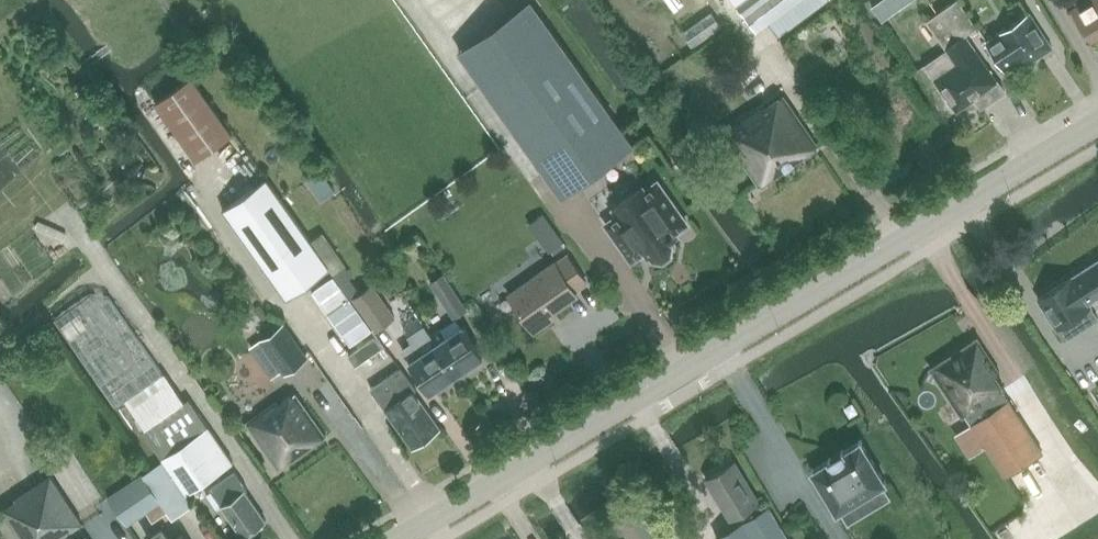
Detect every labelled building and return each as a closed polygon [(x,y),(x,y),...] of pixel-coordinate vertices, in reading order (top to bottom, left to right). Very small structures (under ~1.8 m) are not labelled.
[(754,27),(775,11),(789,0),(734,0),(754,27)] [(775,11),(787,25),(820,0),(789,0),(775,11)] [(938,36),(946,49),(924,64),(957,111),(974,99),(981,107),(1005,91),(975,49),(965,35),(977,27),(959,0),(955,0),(926,20),(938,36)] [(1088,36),(1091,41),(1097,37),(1097,0),(1087,0),(1072,9),(1088,36)] [(712,11),(683,31),(694,46),(722,26),(712,11)] [(1029,13),(995,36),(987,41),(1005,70),(1016,62),(1020,68),(1052,47),(1029,13)] [(634,145),(558,38),(486,89),(563,196),(634,145)] [(196,159),(232,134),(192,76),(155,102),(196,159)] [(760,186),(818,146),(783,95),(766,107),(763,103),(723,131),(760,186)] [(266,178),(223,209),(286,298),(304,286),(329,268),(310,241),(266,178)] [(619,215),(606,224),(632,259),(644,250),(648,256),(650,255),(653,259),(662,261),(669,255),(671,246),(668,242),(677,235),(674,232),(687,223),(657,182),(645,191),(642,187),(614,208),(619,215)] [(323,232),(310,241),(329,268),(332,271),(333,274),(346,264),(323,232)] [(575,290),(586,282),(567,255),(556,263),(555,262),(509,294),(534,331),(551,319),(547,314),(577,293),(575,290)] [(1038,299),(1058,329),(1093,306),(1091,302),(1097,297),(1097,260),(1038,299)] [(430,283),(453,316),(466,308),(443,274),(430,283)] [(360,374),(389,355),(335,276),(306,296),(360,374)] [(395,317),(372,285),(353,299),(375,331),(395,317)] [(115,404),(124,398),(162,374),(110,295),(92,291),(55,316),(115,404)] [(430,335),(418,316),(405,325),(404,329),(413,342),(402,349),(430,391),(456,373),(430,335)] [(284,324),(262,339),(285,372),(307,357),(284,324)] [(441,328),(430,335),(456,373),(483,355),(462,325),(447,336),(441,328)] [(1005,478),(1043,453),(1003,390),(1005,388),(997,376),(1000,374),(977,338),(959,350),(957,347),(946,354),(948,357),(930,369),(962,419),(965,417),(1005,478)] [(1079,347),(1083,372),(1097,370),(1097,344),(1079,347)] [(413,447),(439,428),(413,391),(416,388),(402,367),(372,389),(413,447)] [(143,431),(163,460),(187,494),(233,463),(189,400),(186,402),(165,372),(162,374),(124,398),(146,430),(143,431)] [(281,469),(326,437),(295,393),(280,404),(277,401),(247,423),(281,469)] [(861,440),(811,470),(836,512),(886,482),(861,440)] [(163,460),(108,497),(127,524),(161,501),(173,518),(193,504),(187,494),(163,460)] [(731,520),(759,503),(735,463),(707,480),(731,520)] [(222,504),(221,504),(243,536),(266,520),(245,490),(248,488),(235,469),(210,486),(222,504)] [(16,500),(2,509),(22,538),(58,538),(82,523),(50,474),(14,498),(16,500)] [(769,507),(717,538),(789,538),(769,507)] [(162,528),(147,538),(148,538),(169,538),(162,528)]
